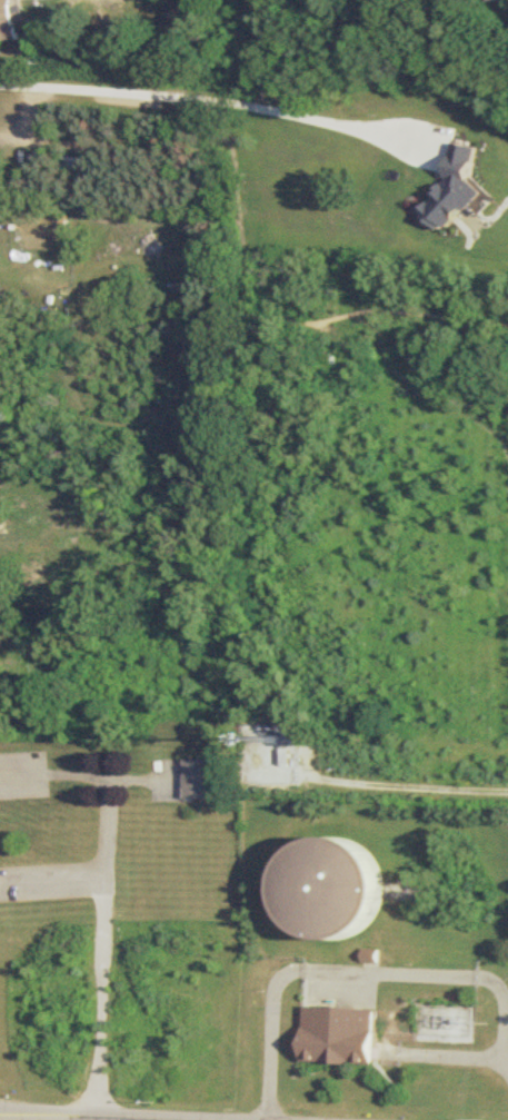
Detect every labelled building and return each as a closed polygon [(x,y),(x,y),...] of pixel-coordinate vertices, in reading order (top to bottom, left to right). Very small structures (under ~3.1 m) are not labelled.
[(21,43),(20,27),(14,28),(13,0),(0,0),(0,44),(21,43)] [(447,198),(474,198),(474,131),(447,131),(447,198)] [(213,800),(213,760),(188,760),(188,800),(213,800)] [(368,841),(301,840),(299,936),(366,937),(368,841)] [(379,1009),(307,1007),(305,1063),(377,1065),(379,1009)]
